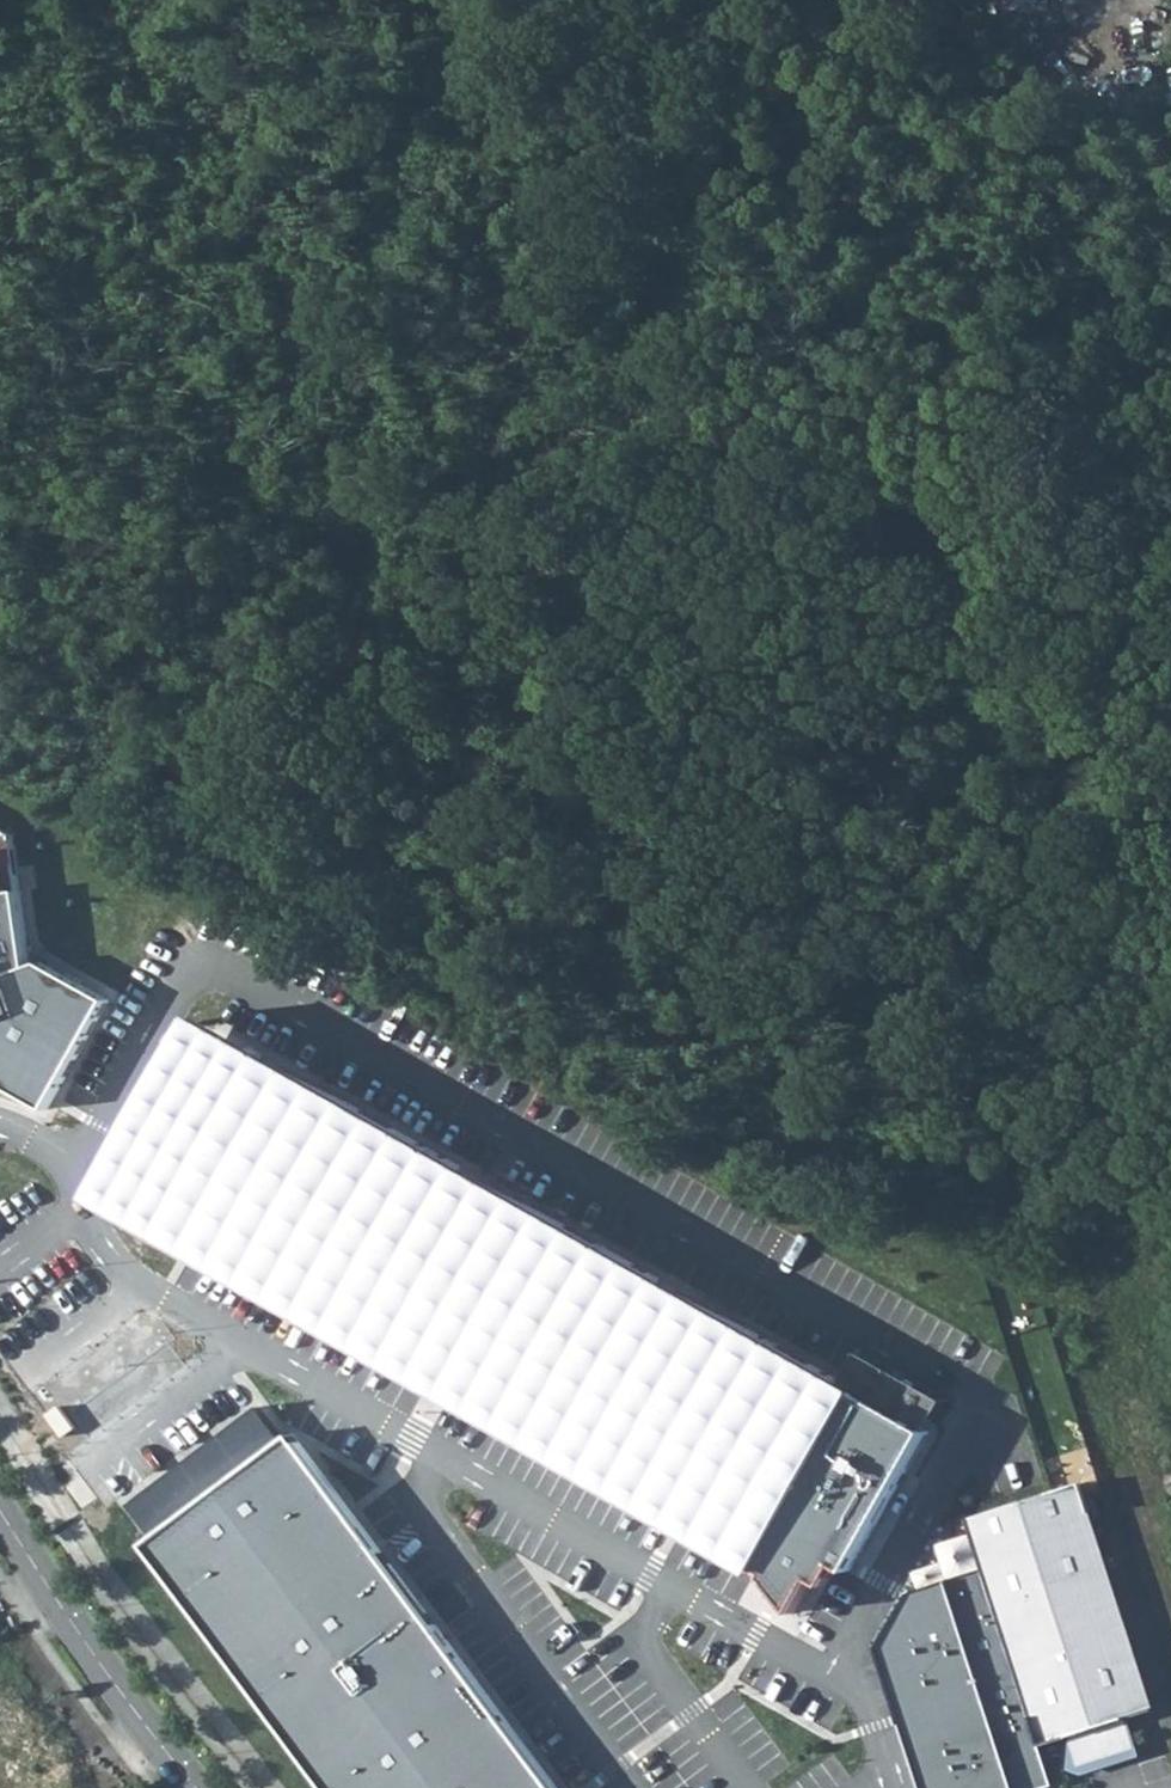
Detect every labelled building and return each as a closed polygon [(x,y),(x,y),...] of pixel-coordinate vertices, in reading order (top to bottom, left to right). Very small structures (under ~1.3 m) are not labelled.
[(0,819),(0,1082),(58,1113),(62,1107),(122,997),(52,956),(43,961),(33,890),(29,886),(22,831),(0,819)] [(110,1145),(84,1191),(190,1251),(260,1291),(514,1436),(754,1570),(762,1585),(771,1597),(780,1611),(798,1578),(810,1585),(824,1563),(838,1571),(921,1427),(937,1403),(853,1355),(839,1385),(557,1229),(278,1072),(272,1069),(263,1064),(180,1023),(110,1145)] [(147,1546),(332,1787),(570,1787),(299,1444),(290,1435),(288,1437),(264,1405),(113,1501),(147,1546)] [(1084,1482),(969,1519),(986,1570),(1040,1738),(1127,1710),(1129,1717),(1157,1708),(1084,1482)] [(1056,1786),(1040,1738),(986,1570),(919,1593),(889,1647),(933,1787),(1050,1787),(1056,1786)] [(1138,1787),(1147,1787),(1151,1787),(1143,1762),(1129,1717),(1127,1710),(1040,1738),(1056,1786),(1057,1787),(1100,1787),(1135,1777),(1138,1787)]
